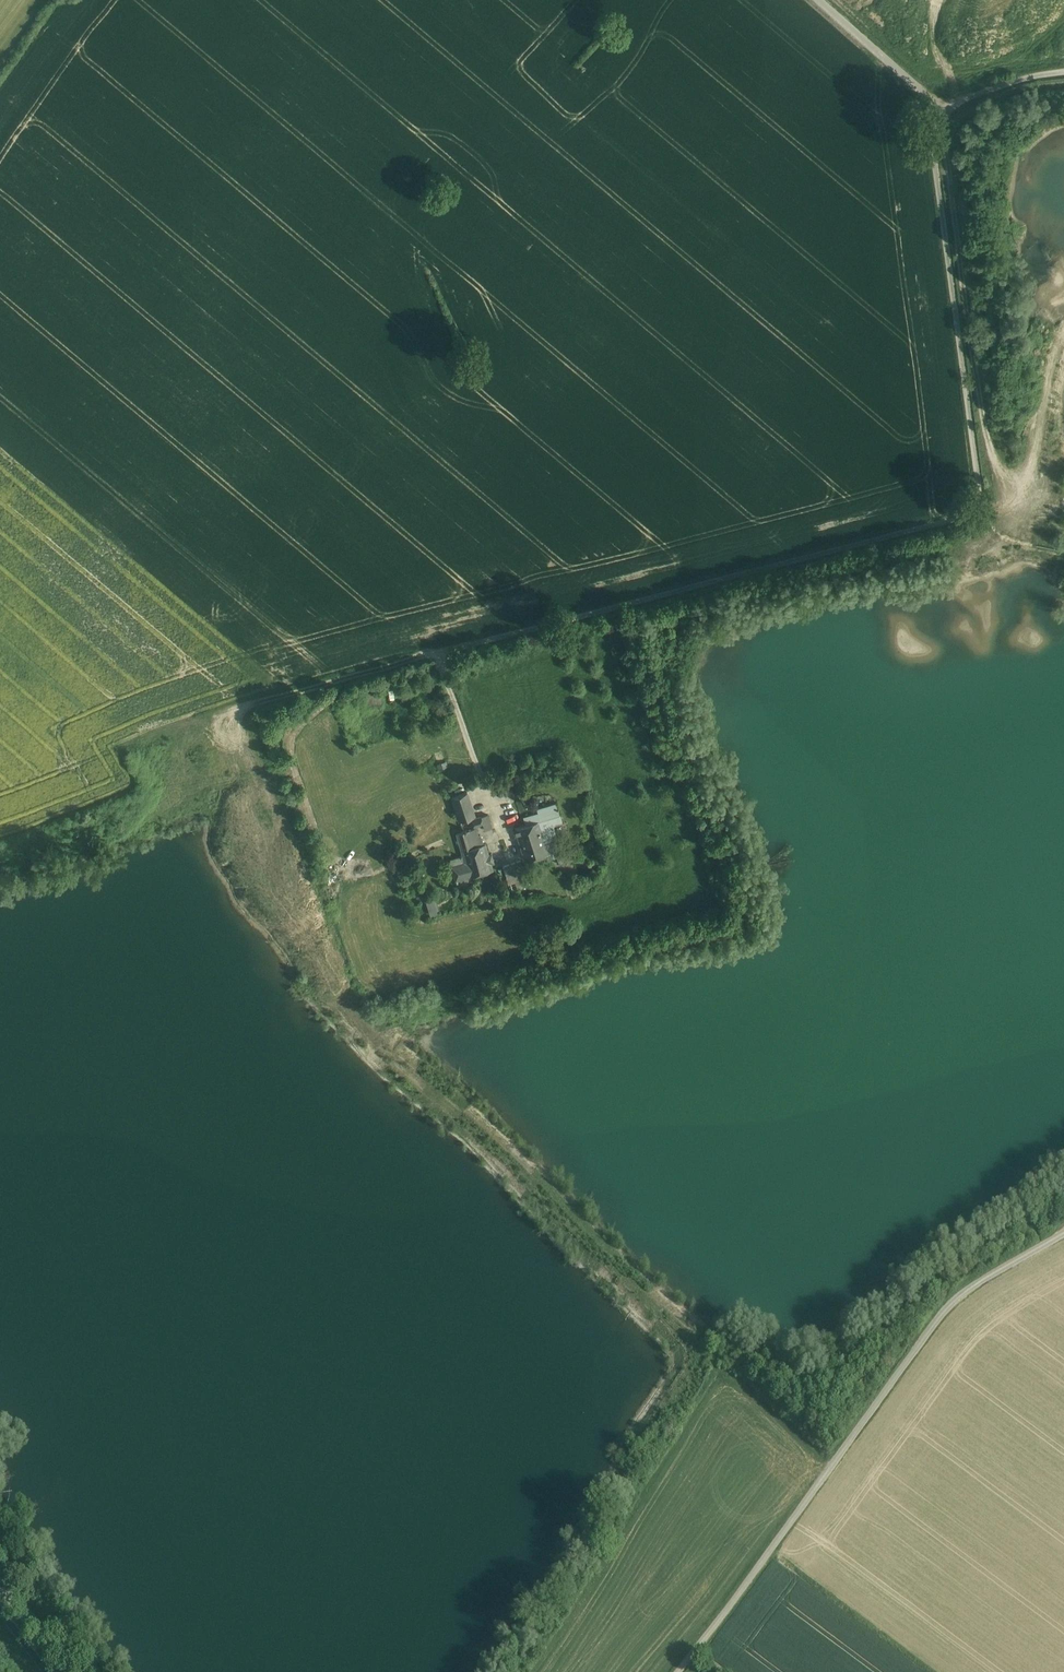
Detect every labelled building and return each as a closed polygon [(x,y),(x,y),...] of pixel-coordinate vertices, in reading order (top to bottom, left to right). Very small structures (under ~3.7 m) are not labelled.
[(364,692),(366,706),(382,703),(379,689),(364,692)] [(454,796),(451,797),(459,820),(461,820),(462,825),(470,822),(468,818),(475,815),(467,791),(454,796)] [(538,812),(525,816),(527,823),(515,827),(525,859),(548,852),(552,851),(554,856),(557,855),(558,862),(565,860),(558,838),(552,839),(550,833),(555,832),(553,825),(562,823),(558,809),(559,809),(558,808),(557,808),(556,803),(537,808),(538,812)] [(488,814),(481,816),(483,823),(482,823),(484,829),(492,826),(488,814)] [(481,816),(472,819),(474,826),(482,823),(483,823),(481,816)] [(485,844),(480,845),(476,829),(468,831),(468,828),(465,829),(465,831),(458,833),(462,850),(463,849),(466,863),(452,866),(455,877),(469,874),(492,869),(491,864),(494,863),(492,854),(488,855),(485,844)] [(522,859),(510,863),(514,875),(526,871),(522,859)] [(423,897),(429,913),(439,909),(433,893),(423,897)]
